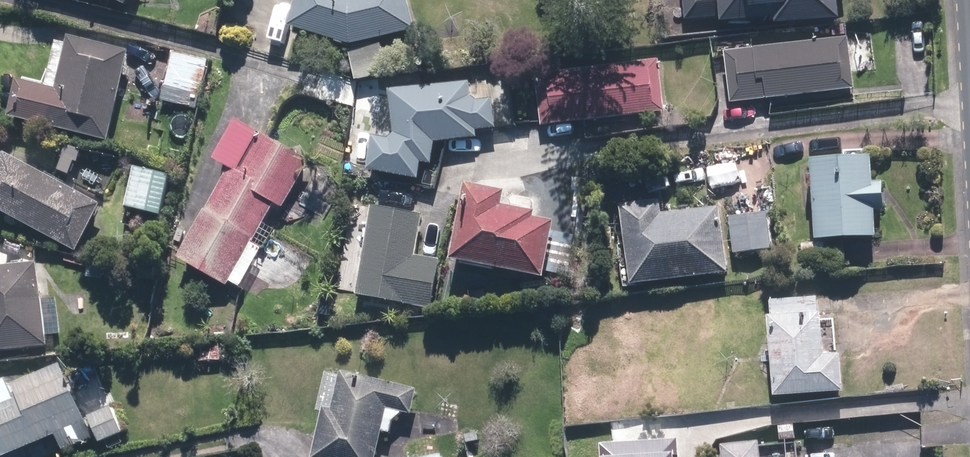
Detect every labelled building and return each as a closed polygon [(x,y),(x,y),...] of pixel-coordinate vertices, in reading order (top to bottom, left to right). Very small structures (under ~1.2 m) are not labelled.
[(405,0),(292,0),(283,31),(333,45),(332,48),(341,49),(341,47),(347,49),(356,84),(387,77),(378,41),(413,32),(405,0)] [(682,24),(715,20),(716,26),(770,21),(770,28),(835,22),(833,0),(680,0),(682,24)] [(829,28),(830,38),(843,37),(842,26),(829,28)] [(4,118),(106,143),(127,54),(65,39),(63,48),(52,46),(42,89),(13,82),(4,118)] [(845,39),(722,54),(728,106),(851,91),(845,39)] [(169,54),(161,89),(199,98),(208,63),(169,54)] [(532,76),(538,128),(661,113),(655,62),(532,76)] [(382,143),(370,140),(365,173),(414,182),(417,165),(428,167),(431,145),(474,140),(472,133),(492,130),(488,102),(474,103),(468,99),(466,85),(386,95),(390,136),(383,135),(382,143)] [(201,214),(174,262),(224,289),(249,245),(261,252),(271,233),(259,226),(270,207),(279,211),(305,163),(233,125),(211,165),(225,172),(202,215),(201,214)] [(62,162),(75,166),(79,152),(66,148),(62,162)] [(0,158),(0,216),(73,253),(97,207),(1,157),(0,158)] [(872,240),(870,214),(881,213),(881,211),(879,186),(868,187),(867,161),(864,161),(843,162),(806,164),(811,243),(872,240)] [(131,171),(122,209),(157,217),(166,179),(131,171)] [(445,264),(539,281),(540,275),(567,280),(575,240),(547,235),(549,225),(529,221),(530,215),(496,209),(499,194),(460,187),(445,264)] [(658,218),(656,204),(618,209),(627,287),(724,276),(716,211),(658,218)] [(353,297),(429,310),(438,262),(413,258),(420,217),(369,208),(353,297)] [(726,220),(731,257),(770,252),(765,214),(726,220)] [(0,269),(0,353),(44,348),(35,265),(0,269)] [(813,298),(767,302),(768,319),(763,320),(769,399),(839,394),(837,357),(819,359),(816,316),(815,316),(813,298)] [(197,341),(197,364),(218,363),(217,341),(197,341)] [(83,424),(58,368),(7,390),(3,382),(0,384),(0,456),(8,456),(83,424)] [(380,435),(388,436),(391,424),(402,417),(409,418),(414,393),(337,375),(336,379),(323,376),(315,414),(319,415),(309,456),(375,456),(380,435)] [(85,420),(97,445),(120,435),(108,409),(85,420)] [(462,432),(464,442),(477,440),(475,430),(462,432)] [(597,456),(677,456),(676,441),(597,447),(597,456)] [(720,449),(720,456),(759,456),(758,445),(720,449)]
